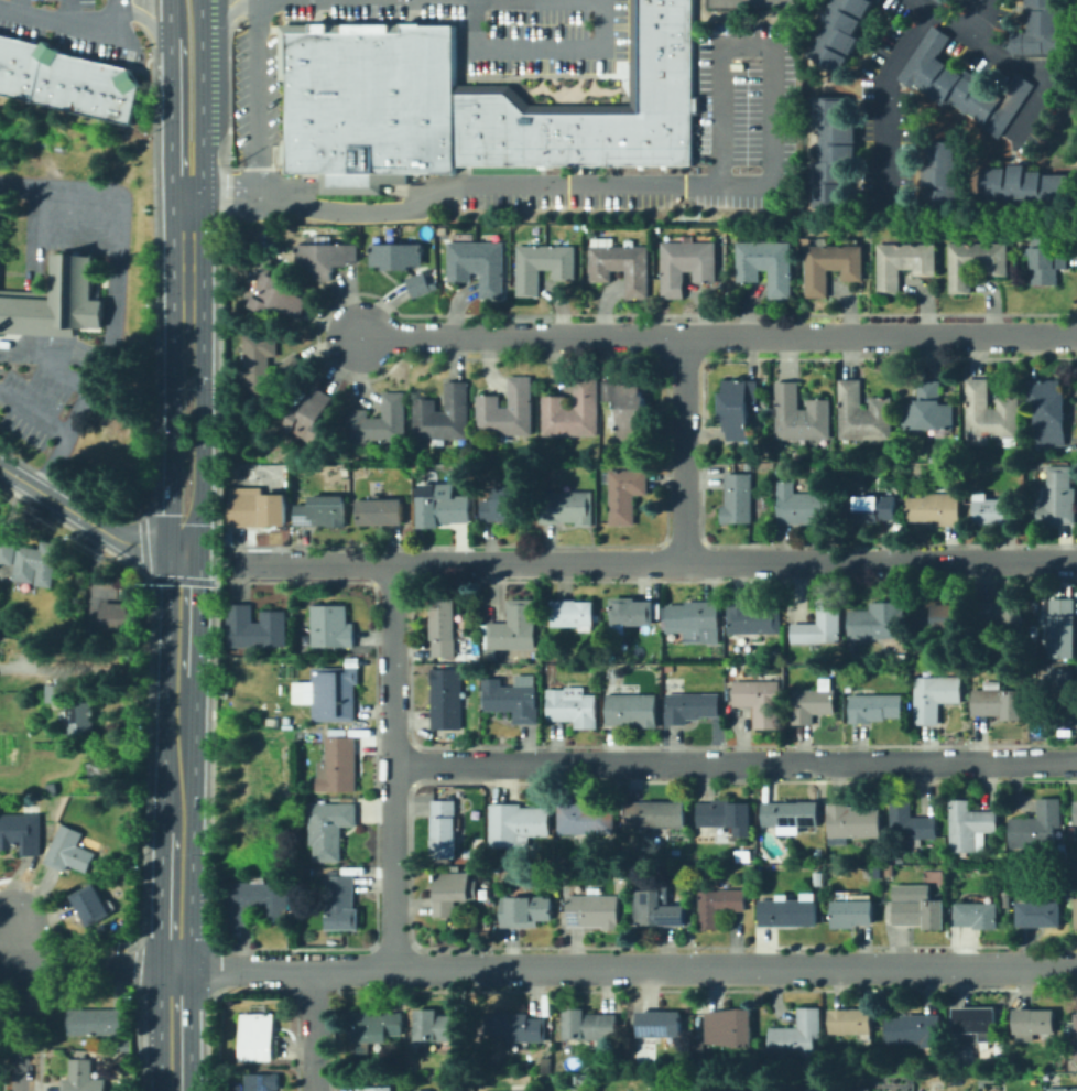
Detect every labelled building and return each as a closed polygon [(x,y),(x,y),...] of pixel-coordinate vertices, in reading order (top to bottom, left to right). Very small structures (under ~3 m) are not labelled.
[(830,11),(836,0),(880,0),(878,4),(875,3),(857,35),(862,39),(844,73),(811,55),(814,50),(816,52),(818,48),(816,47),(827,29),(829,30),(831,28),(828,25),(829,21),(824,18),(827,13),(830,15),(833,12),(830,11)] [(1029,7),(1029,0),(1063,0),(1064,8),(1065,8),(1065,13),(1062,13),(1062,25),(1064,25),(1064,32),(1073,32),(1073,54),(1012,54),(1012,32),(1031,32),(1031,7),(1029,7)] [(694,3),(693,29),(632,28),(632,2),(694,3)] [(455,164),(455,176),(402,175),(402,184),(383,184),(383,196),(323,195),(323,176),(290,175),(291,82),(282,82),(283,24),(457,26),(456,85),(455,164)] [(939,58),(964,75),(968,69),(982,79),(981,83),(1002,97),(1018,74),(1035,85),(999,139),(982,127),(984,123),(978,119),(979,118),(969,111),(968,115),(962,111),(964,110),(955,105),(956,102),(954,100),(951,104),(947,101),(946,104),(942,100),(940,102),(922,89),(923,87),(920,85),(916,90),(899,78),(934,25),(953,37),(939,58)] [(693,29),(693,55),(632,54),(632,28),(693,29)] [(18,98),(0,94),(0,52),(3,36),(30,43),(18,98)] [(43,45),(46,42),(48,44),(35,102),(18,98),(30,43),(43,45)] [(48,44),(64,54),(64,55),(53,106),(35,102),(48,44)] [(693,55),(693,80),(631,80),(632,54),(693,55)] [(74,57),(63,108),(53,106),(64,55),(74,57)] [(63,108),(74,57),(85,60),(73,111),(63,108)] [(85,60),(95,62),(84,114),(73,111),(85,60)] [(131,71),(141,85),(132,125),(84,114),(95,62),(131,71)] [(693,80),(692,97),(701,97),(701,115),(694,115),(673,115),(653,115),(642,115),(642,107),(631,107),(631,80),(693,80)] [(512,86),(533,106),(532,165),(455,164),(456,85),(512,86)] [(848,97),(848,123),(857,123),(858,163),(850,163),(850,180),(848,180),(848,209),(815,209),(815,198),(817,198),(817,186),(813,186),(814,181),(815,182),(815,171),(817,171),(817,168),(814,168),(814,162),(820,162),(820,158),(824,158),(824,154),(822,154),(819,126),(815,126),(816,115),(817,115),(817,104),(814,104),(814,98),(848,97)] [(557,166),(532,165),(533,106),(557,106),(557,166)] [(581,166),(557,166),(557,106),(583,106),(581,166)] [(607,166),(581,166),(583,106),(608,107),(607,166)] [(608,107),(631,107),(630,166),(607,166),(608,107)] [(653,115),(652,168),(630,166),(631,107),(642,107),(642,115),(653,115)] [(673,115),(673,168),(652,168),(653,115),(673,115)] [(673,115),(694,115),(693,168),(673,168),(673,115)] [(957,149),(958,160),(960,160),(960,169),(961,169),(961,174),(957,174),(957,176),(960,176),(960,199),(958,199),(958,203),(961,203),(961,208),(925,208),(924,168),(928,168),(927,142),(961,142),(961,149),(957,149)] [(1026,165),(1026,172),(1043,172),(1044,175),(1071,175),(1071,208),(1062,208),(1062,205),(1051,205),(1051,209),(1043,209),(1043,207),(1035,207),(1035,205),(1031,205),(1031,209),(1025,209),(1025,198),(1020,198),(1020,201),(1010,201),(1010,203),(1004,203),(1003,198),(993,198),(993,201),(983,201),(982,169),(1011,169),(1011,165),(1026,165)] [(1032,258),(1067,258),(1067,247),(1057,247),(1057,231),(1032,231),(1032,258)] [(449,242),(449,282),(474,282),(472,273),(477,273),(477,242),(449,242)] [(504,242),(504,299),(481,299),(481,273),(477,273),(477,242),(504,242)] [(663,242),(663,299),(685,299),(685,273),(689,273),(689,242),(663,242)] [(718,242),(718,282),(694,282),(694,273),(689,273),(689,242),(718,242)] [(738,242),(739,281),(761,281),(760,270),(765,270),(765,242),(738,242)] [(793,242),(793,298),(770,298),(770,270),(765,270),(765,242),(793,242)] [(371,244),(371,267),(384,267),(384,270),(398,270),(398,244),(371,244)] [(424,244),(424,267),(411,267),(411,270),(398,270),(398,244),(424,244)] [(879,244),(878,290),(901,290),(901,269),(907,269),(907,244),(879,244)] [(936,245),(936,277),(914,277),(914,269),(907,269),(907,244),(936,245)] [(950,244),(950,293),(972,293),(972,269),(979,269),(979,244),(950,244)] [(1008,244),(1008,277),(986,277),(986,269),(979,269),(979,244),(1008,244)] [(323,245),(295,245),(296,272),(315,272),(315,284),(323,284),(323,245)] [(323,245),(358,245),(358,262),(349,262),(349,267),(336,267),(336,272),(331,272),(333,284),(323,284),(323,245)] [(519,246),(519,298),(541,298),(541,271),(547,271),(547,246),(519,246)] [(576,246),(576,282),(554,282),(554,271),(547,271),(547,246),(576,246)] [(591,246),(591,282),(613,282),(613,271),(620,271),(621,246),(591,246)] [(649,246),(649,298),(627,298),(627,271),(620,271),(621,246),(649,246)] [(807,246),(806,296),(828,296),(828,270),(836,270),(836,246),(807,246)] [(863,246),(863,281),(844,281),(844,270),(836,270),(836,246),(863,246)] [(76,338),(0,333),(0,290),(50,294),(48,300),(52,300),(54,255),(96,257),(93,300),(106,301),(104,330),(76,327),(76,338)] [(1032,258),(1067,258),(1067,269),(1057,269),(1057,284),(1033,284),(1032,258)] [(309,300),(301,320),(283,312),(281,315),(274,313),(273,316),(251,306),(265,272),(289,282),(285,289),(309,300)] [(406,279),(425,272),(431,285),(437,282),(439,289),(414,299),(406,279)] [(279,356),(270,356),(271,395),(247,395),(244,335),(269,335),(269,337),(279,336),(279,356)] [(296,354),(307,368),(289,382),(278,368),(296,354)] [(619,445),(620,372),(645,372),(645,445),(619,445)] [(533,435),(533,376),(510,376),(510,407),(505,407),(505,435),(533,435)] [(598,436),(598,377),(575,377),(575,408),(570,408),(570,436),(598,436)] [(967,438),(967,378),(990,378),(990,407),(994,407),(994,438),(967,438)] [(726,380),(726,393),(720,393),(721,407),(749,407),(749,401),(759,401),(759,380),(726,380)] [(840,440),(839,380),(862,380),(862,409),(867,409),(867,439),(840,440)] [(931,429),(931,380),(918,380),(918,400),(917,400),(917,403),(904,403),(904,428),(931,429)] [(931,429),(931,380),(943,380),(943,400),(944,400),(944,403),(956,403),(956,429),(931,429)] [(1064,380),(1064,392),(1066,392),(1066,446),(1044,446),(1044,436),(1036,436),(1036,404),(1029,404),(1029,380),(1064,380)] [(468,440),(468,381),(446,381),(446,411),(442,411),(442,440),(468,440)] [(777,438),(777,381),(799,381),(799,409),(804,409),(804,438),(777,438)] [(603,400),(605,382),(617,382),(616,401),(603,400)] [(334,397),(324,414),(329,417),(326,423),(328,424),(316,445),(285,428),(297,407),(304,410),(317,387),(334,397)] [(405,444),(405,392),(383,392),(383,419),(377,419),(377,444),(405,444)] [(478,435),(478,395),(501,395),(501,407),(505,407),(505,435),(478,435)] [(543,436),(543,396),(566,396),(566,408),(570,408),(570,436),(543,436)] [(1022,438),(1022,396),(999,396),(999,407),(994,407),(994,438),(1022,438)] [(895,439),(894,397),(871,397),(871,409),(867,409),(867,439),(895,439)] [(833,438),(833,398),(808,398),(808,409),(804,409),(804,438),(833,438)] [(414,440),(414,399),(437,399),(437,411),(442,411),(442,440),(414,440)] [(348,443),(348,407),(370,408),(370,419),(377,419),(377,444),(348,443)] [(721,407),(721,418),(726,418),(725,432),(728,432),(728,441),(749,441),(749,407),(721,407)] [(794,461),(795,452),(804,453),(803,462),(794,461)] [(1074,466),(1074,487),(1076,487),(1076,525),(1033,523),(1033,504),(1044,504),(1044,488),(1048,488),(1048,466),(1074,466)] [(649,469),(649,496),(635,496),(637,526),(610,526),(610,483),(605,483),(605,473),(610,473),(610,469),(649,469)] [(759,497),(759,508),(753,508),(753,522),(728,522),(722,523),(722,506),(726,506),(726,490),(727,474),(753,474),(753,497),(759,497)] [(831,493),(833,522),(828,522),(828,526),(815,526),(815,523),(780,525),(780,482),(795,482),(795,494),(831,493)] [(455,484),(455,496),(470,496),(470,522),(439,523),(439,528),(420,529),(418,496),(435,496),(435,485),(455,484)] [(529,486),(530,521),(483,522),(482,499),(494,499),(494,487),(529,486)] [(956,486),(956,494),(961,494),(961,526),(928,526),(928,521),(909,521),(909,498),(927,497),(927,494),(939,494),(938,486),(956,486)] [(595,492),(594,527),(577,527),(578,522),(563,522),(563,525),(541,525),(540,492),(595,492)] [(1019,499),(1019,526),(976,526),(976,493),(989,493),(990,499),(1019,499)] [(286,494),(286,527),(231,527),(231,494),(286,494)] [(347,496),(347,528),(328,528),(328,526),(296,526),(295,505),(298,505),(298,501),(306,501),(307,505),(311,505),(311,496),(347,496)] [(896,496),(898,520),(880,520),(880,523),(857,523),(857,520),(842,520),(842,496),(896,496)] [(404,499),(404,526),(359,526),(359,500),(404,499)] [(15,566),(0,564),(0,538),(19,541),(18,546),(42,549),(43,541),(59,544),(53,588),(35,585),(35,584),(14,581),(15,566)] [(655,602),(655,626),(612,626),(613,598),(638,598),(638,602),(655,602)] [(1076,598),(1076,658),(1051,658),(1049,598),(1076,598)] [(458,599),(457,657),(433,657),(434,599),(458,599)] [(536,599),(537,649),(524,649),(524,659),(503,660),(502,649),(497,649),(497,660),(486,660),(486,650),(489,650),(489,623),(509,623),(509,599),(536,599)] [(840,599),(841,642),(793,644),(793,624),(818,624),(818,599),(840,599)] [(596,604),(597,633),(583,633),(583,627),(554,627),(554,601),(579,601),(597,602),(596,604)] [(781,605),(782,634),(728,634),(728,601),(752,601),(752,605),(781,605)] [(1024,602),(1024,624),(1005,624),(1007,630),(990,630),(990,625),(977,625),(976,602),(1005,601),(1024,602)] [(720,602),(720,631),(668,633),(667,605),(687,605),(686,602),(720,602)] [(905,602),(905,639),(849,639),(849,611),(871,611),(871,603),(905,602)] [(966,602),(967,628),(958,628),(958,630),(956,630),(956,635),(935,636),(934,630),(934,628),(913,628),(913,607),(927,607),(927,602),(966,602)] [(141,613),(140,636),(102,635),(104,603),(131,604),(130,613),(141,613)] [(254,623),(262,623),(262,612),(286,611),(286,647),(264,647),(264,653),(254,653),(254,648),(229,648),(229,604),(254,604),(254,623)] [(355,623),(356,648),(346,647),(313,647),(313,605),(349,605),(349,623),(355,623)] [(642,637),(642,626),(652,626),(652,637),(642,637)] [(613,673),(605,673),(605,666),(612,665),(613,673)] [(360,668),(360,684),(356,684),(356,721),(314,721),(314,668),(360,668)] [(464,669),(464,730),(433,730),(433,668),(438,668),(438,669),(464,669)] [(1075,668),(1075,727),(1051,726),(1052,668),(1075,668)] [(779,673),(779,681),(781,681),(781,730),(755,730),(754,706),(735,706),(733,681),(759,681),(759,673),(779,673)] [(536,676),(536,687),(537,707),(540,707),(540,724),(514,724),(514,712),(486,712),(486,709),(482,709),(482,691),(485,691),(485,679),(503,678),(503,687),(516,687),(516,676),(536,676)] [(962,677),(962,703),(940,703),(940,724),(914,725),(914,706),(911,706),(910,691),(914,690),(914,677),(962,677)] [(831,689),(837,689),(836,715),(815,715),(815,725),(793,725),(793,712),(794,690),(820,690),(820,681),(831,681),(831,689)] [(1001,681),(1001,691),(1024,690),(1024,721),(1003,721),(1003,715),(973,715),(972,690),(984,690),(984,681),(1001,681)] [(874,689),(875,695),(903,695),(903,717),(885,719),(885,721),(870,722),(870,723),(849,724),(850,720),(850,695),(852,695),(852,692),(846,692),(846,683),(852,683),(852,689),(874,689)] [(69,684),(69,703),(48,703),(48,684),(69,684)] [(586,688),(586,694),(598,694),(598,719),(599,728),(576,730),(576,721),(548,721),(547,690),(567,690),(566,688),(586,688)] [(659,724),(659,727),(642,727),(642,725),(608,725),(608,694),(659,694),(659,724)] [(720,694),(720,716),(700,717),(700,721),(687,721),(688,725),(666,725),(667,715),(667,694),(720,694)] [(94,702),(94,709),(97,709),(97,717),(95,717),(96,733),(73,734),(73,702),(94,702)] [(357,736),(358,792),(317,792),(317,778),(318,778),(318,761),(326,761),(326,736),(357,736)] [(116,781),(90,782),(89,764),(115,761),(116,781)] [(57,795),(48,796),(48,784),(57,784),(57,795)] [(731,799),(731,802),(752,802),(752,836),(737,836),(737,828),(725,827),(725,836),(709,836),(709,830),(700,831),(700,828),(698,828),(698,802),(714,802),(714,799),(731,799)] [(937,838),(937,839),(922,839),(922,846),(911,846),(911,838),(891,838),(891,799),(912,799),(912,818),(937,817),(937,838)] [(1062,799),(1062,828),(1055,829),(1055,847),(1010,847),(1010,818),(1038,818),(1038,799),(1062,799)] [(457,836),(457,858),(433,858),(433,839),(434,836),(433,800),(457,800),(457,836)] [(998,811),(998,832),(986,832),(986,852),(949,852),(949,800),(970,800),(970,811),(998,811)] [(820,801),(820,827),(801,827),(801,834),(780,834),(780,827),(762,827),(762,802),(801,801),(820,801)] [(687,802),(687,828),(627,828),(627,802),(687,802)] [(358,803),(358,827),(342,827),(342,836),(342,862),(315,862),(315,845),(311,845),(311,822),(306,822),(306,803),(358,803)] [(551,808),(552,836),(531,836),(531,847),(491,847),(491,803),(523,803),(523,808),(551,808)] [(616,806),(616,834),(558,834),(558,803),(595,803),(595,806),(616,806)] [(881,809),(881,838),(848,838),(848,845),(829,845),(828,813),(828,803),(849,803),(849,807),(862,807),(862,810),(881,809)] [(14,850),(0,850),(0,814),(42,814),(42,856),(23,856),(23,846),(14,846),(14,850)] [(97,854),(88,873),(69,864),(66,873),(45,863),(63,823),(84,833),(78,845),(97,854)] [(478,882),(478,899),(471,899),(471,900),(456,900),(456,917),(435,917),(435,897),(436,897),(436,873),(471,873),(471,882),(478,882)] [(360,908),(360,930),(328,930),(328,884),(323,884),(323,876),(328,875),(356,875),(356,908),(360,908)] [(620,878),(629,879),(629,895),(619,894),(620,878)] [(670,882),(671,903),(663,903),(663,906),(687,906),(687,927),(649,927),(649,926),(634,926),(634,890),(642,890),(642,882),(670,882)] [(112,915),(90,927),(73,896),(96,883),(112,915)] [(289,884),(289,921),(262,921),(262,908),(253,908),(254,926),(231,926),(230,908),(229,883),(265,883),(265,884),(289,884)] [(947,899),(947,929),(926,929),(926,925),(896,925),(895,885),(933,885),(933,900),(947,899)] [(747,889),(747,911),(722,911),(722,929),(700,930),(699,890),(715,889),(747,889)] [(546,896),(546,898),(554,898),(554,920),(540,921),(540,927),(502,928),(502,898),(514,898),(514,890),(531,890),(531,897),(546,896)] [(817,893),(817,899),(818,899),(819,927),(759,927),(759,900),(803,899),(803,894),(817,893)] [(621,925),(621,930),(605,931),(605,927),(569,927),(569,896),(620,896),(621,925)] [(873,900),(874,925),(857,925),(857,928),(834,929),(834,901),(873,900)] [(1062,901),(1062,927),(1019,927),(1019,903),(1062,901)] [(999,903),(1000,929),(976,929),(976,926),(957,926),(957,904),(999,903)] [(822,1007),(822,1038),(816,1038),(816,1057),(770,1057),(770,1028),(798,1027),(798,1007),(822,1007)] [(998,1007),(997,1033),(997,1041),(981,1043),(981,1033),(956,1034),(956,1026),(949,1026),(949,1011),(955,1011),(955,1008),(998,1007)] [(618,1014),(618,1040),(583,1039),(565,1039),(565,1008),(586,1008),(586,1013),(618,1014)] [(753,1046),(741,1047),(707,1044),(707,1013),(741,1008),(753,1008),(753,1046)] [(129,1009),(129,1035),(70,1036),(69,1009),(129,1009)] [(470,1014),(470,1041),(435,1041),(435,1040),(417,1040),(417,1009),(438,1009),(438,1015),(470,1014)] [(872,1009),(872,1041),(862,1041),(862,1034),(831,1034),(831,1009),(872,1009)] [(1056,1011),(1056,1027),(1056,1035),(1035,1035),(1036,1041),(1018,1041),(1018,1034),(1015,1034),(1015,1033),(1010,1033),(1010,1014),(1015,1014),(1015,1009),(1034,1009),(1056,1011)] [(403,1013),(403,1036),(388,1036),(388,1043),(371,1043),(370,1054),(352,1054),(352,1016),(351,1011),(370,1012),(370,1013),(403,1013)] [(546,1018),(546,1043),(507,1043),(508,1035),(487,1035),(486,1012),(511,1012),(511,1014),(529,1014),(529,1018),(546,1018)] [(683,1012),(683,1037),(640,1037),(639,1012),(683,1012)] [(275,1014),(275,1061),(242,1061),(242,1014),(275,1014)] [(940,1014),(940,1047),(940,1055),(927,1055),(927,1048),(922,1048),(922,1043),(888,1044),(888,1018),(906,1018),(906,1015),(940,1014)] [(552,1058),(552,1073),(542,1072),(542,1058),(552,1058)] [(106,1079),(106,1090),(63,1090),(64,1079),(70,1079),(72,1059),(93,1059),(93,1079),(106,1079)] [(664,1072),(652,1071),(653,1063),(664,1063),(664,1072)] [(275,1090),(246,1090),(246,1073),(280,1073),(280,1090),(275,1090)]
